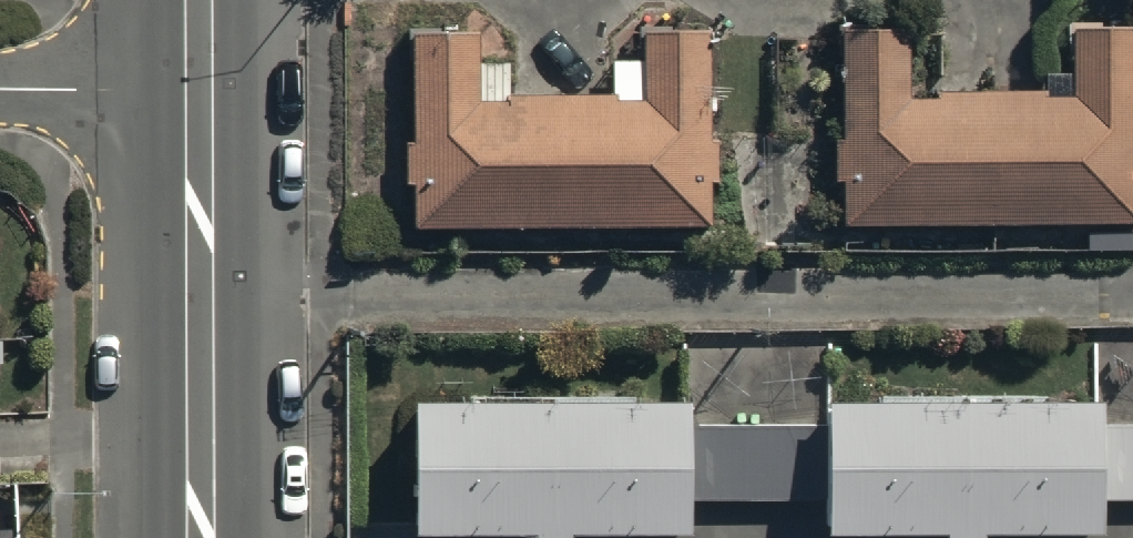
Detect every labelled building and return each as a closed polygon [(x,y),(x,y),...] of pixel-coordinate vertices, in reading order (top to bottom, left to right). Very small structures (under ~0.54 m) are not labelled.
[(843,30),(845,223),(1132,220),(1132,27),(1073,28),(1074,97),(912,99),(912,29),(843,30)] [(483,34),(415,35),(417,227),(716,224),(714,31),(645,32),(646,101),(484,103),(483,34)] [(415,399),(416,537),(533,537),(692,536),(692,498),(691,425),(691,396),(415,399)] [(829,405),(829,427),(830,499),(830,537),(1067,537),(1100,537),(1100,501),(1099,425),(1099,402),(829,405)] [(829,427),(691,425),(692,498),(830,499),(829,427)] [(1099,425),(1100,501),(1132,501),(1132,425),(1099,425)]
